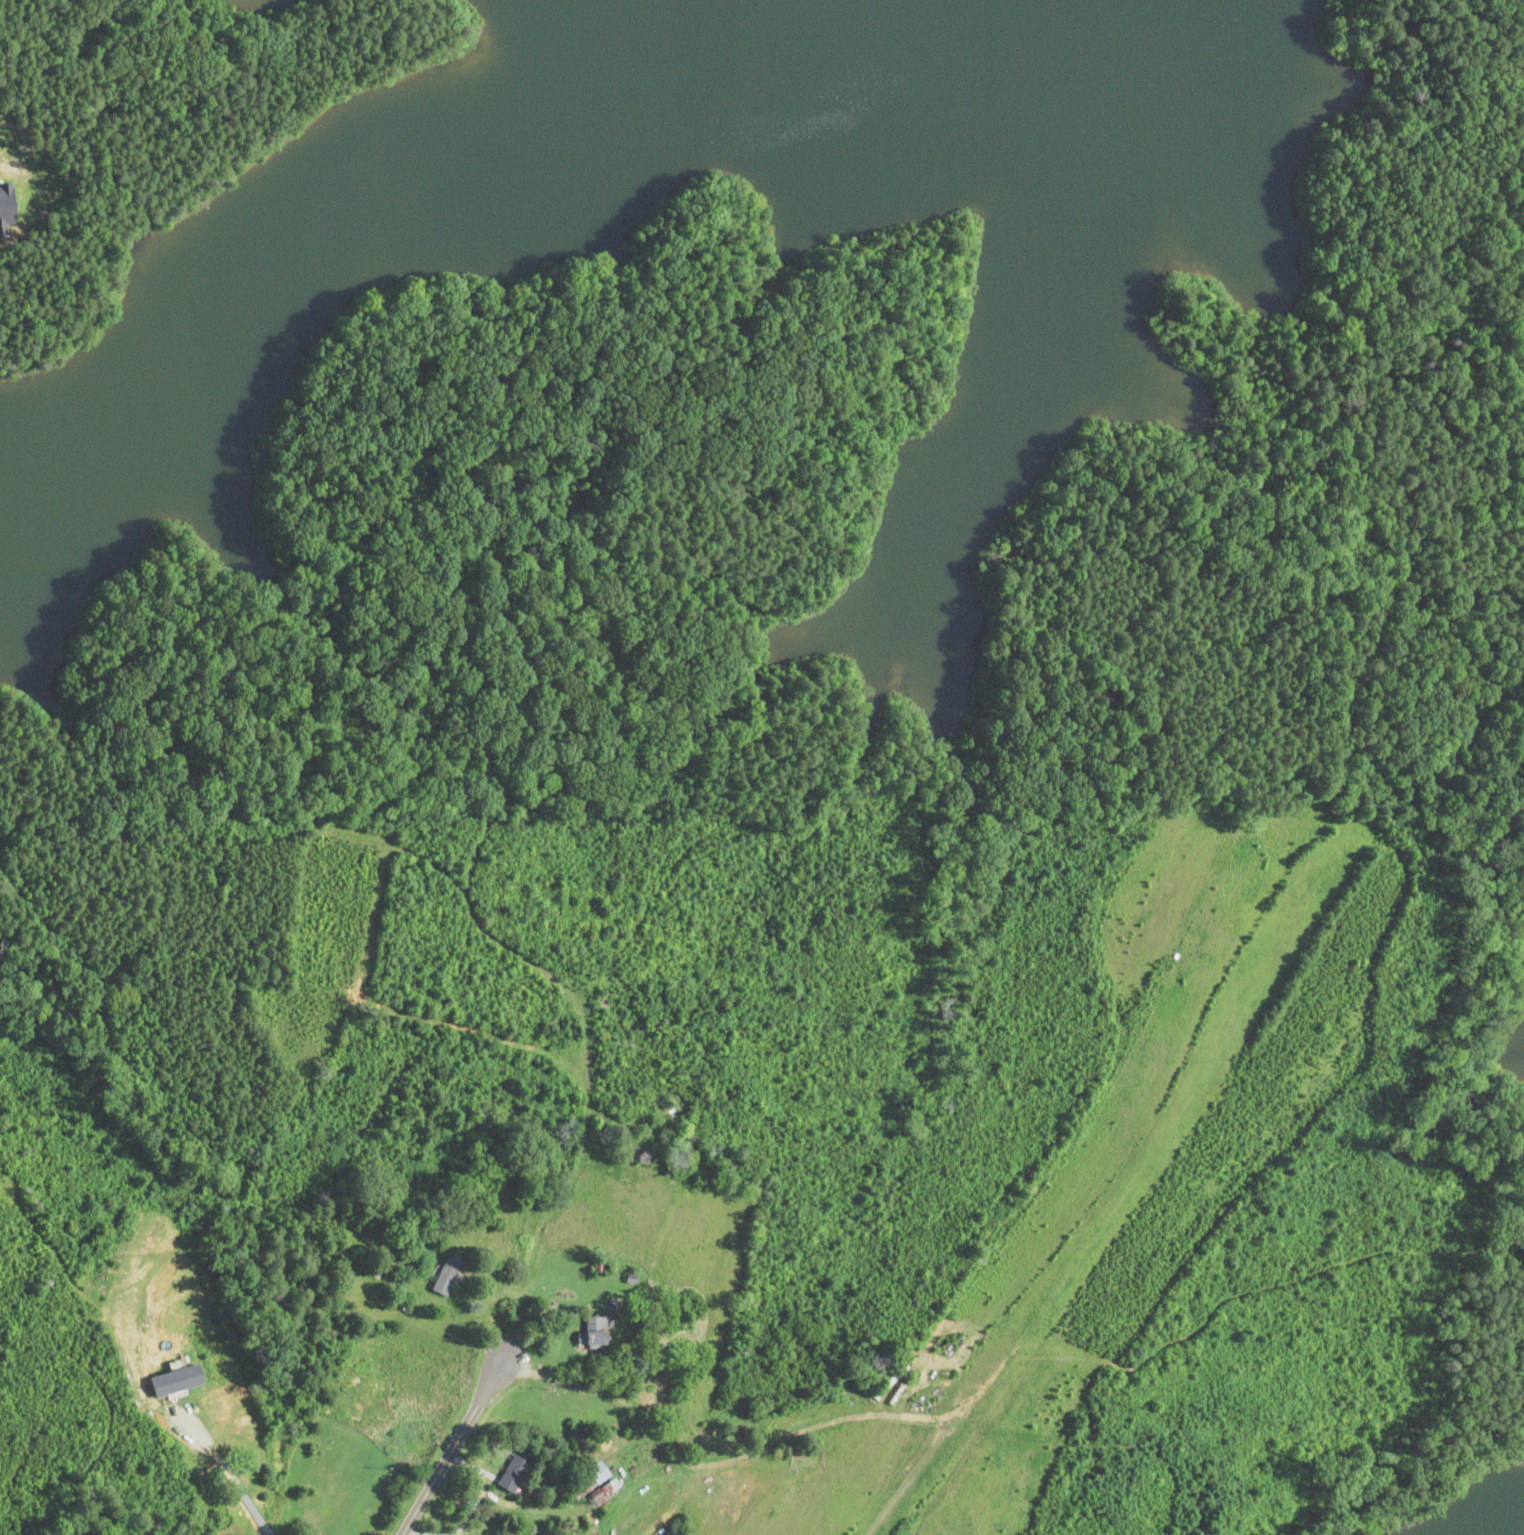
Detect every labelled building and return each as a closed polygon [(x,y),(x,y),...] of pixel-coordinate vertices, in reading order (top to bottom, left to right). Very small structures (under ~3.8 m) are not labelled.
[(433,1291),(449,1297),(463,1260),(447,1254),(433,1291)] [(587,1348),(610,1348),(610,1318),(587,1318),(587,1348)] [(533,1465),(512,1453),(495,1484),(516,1495),(533,1465)]
